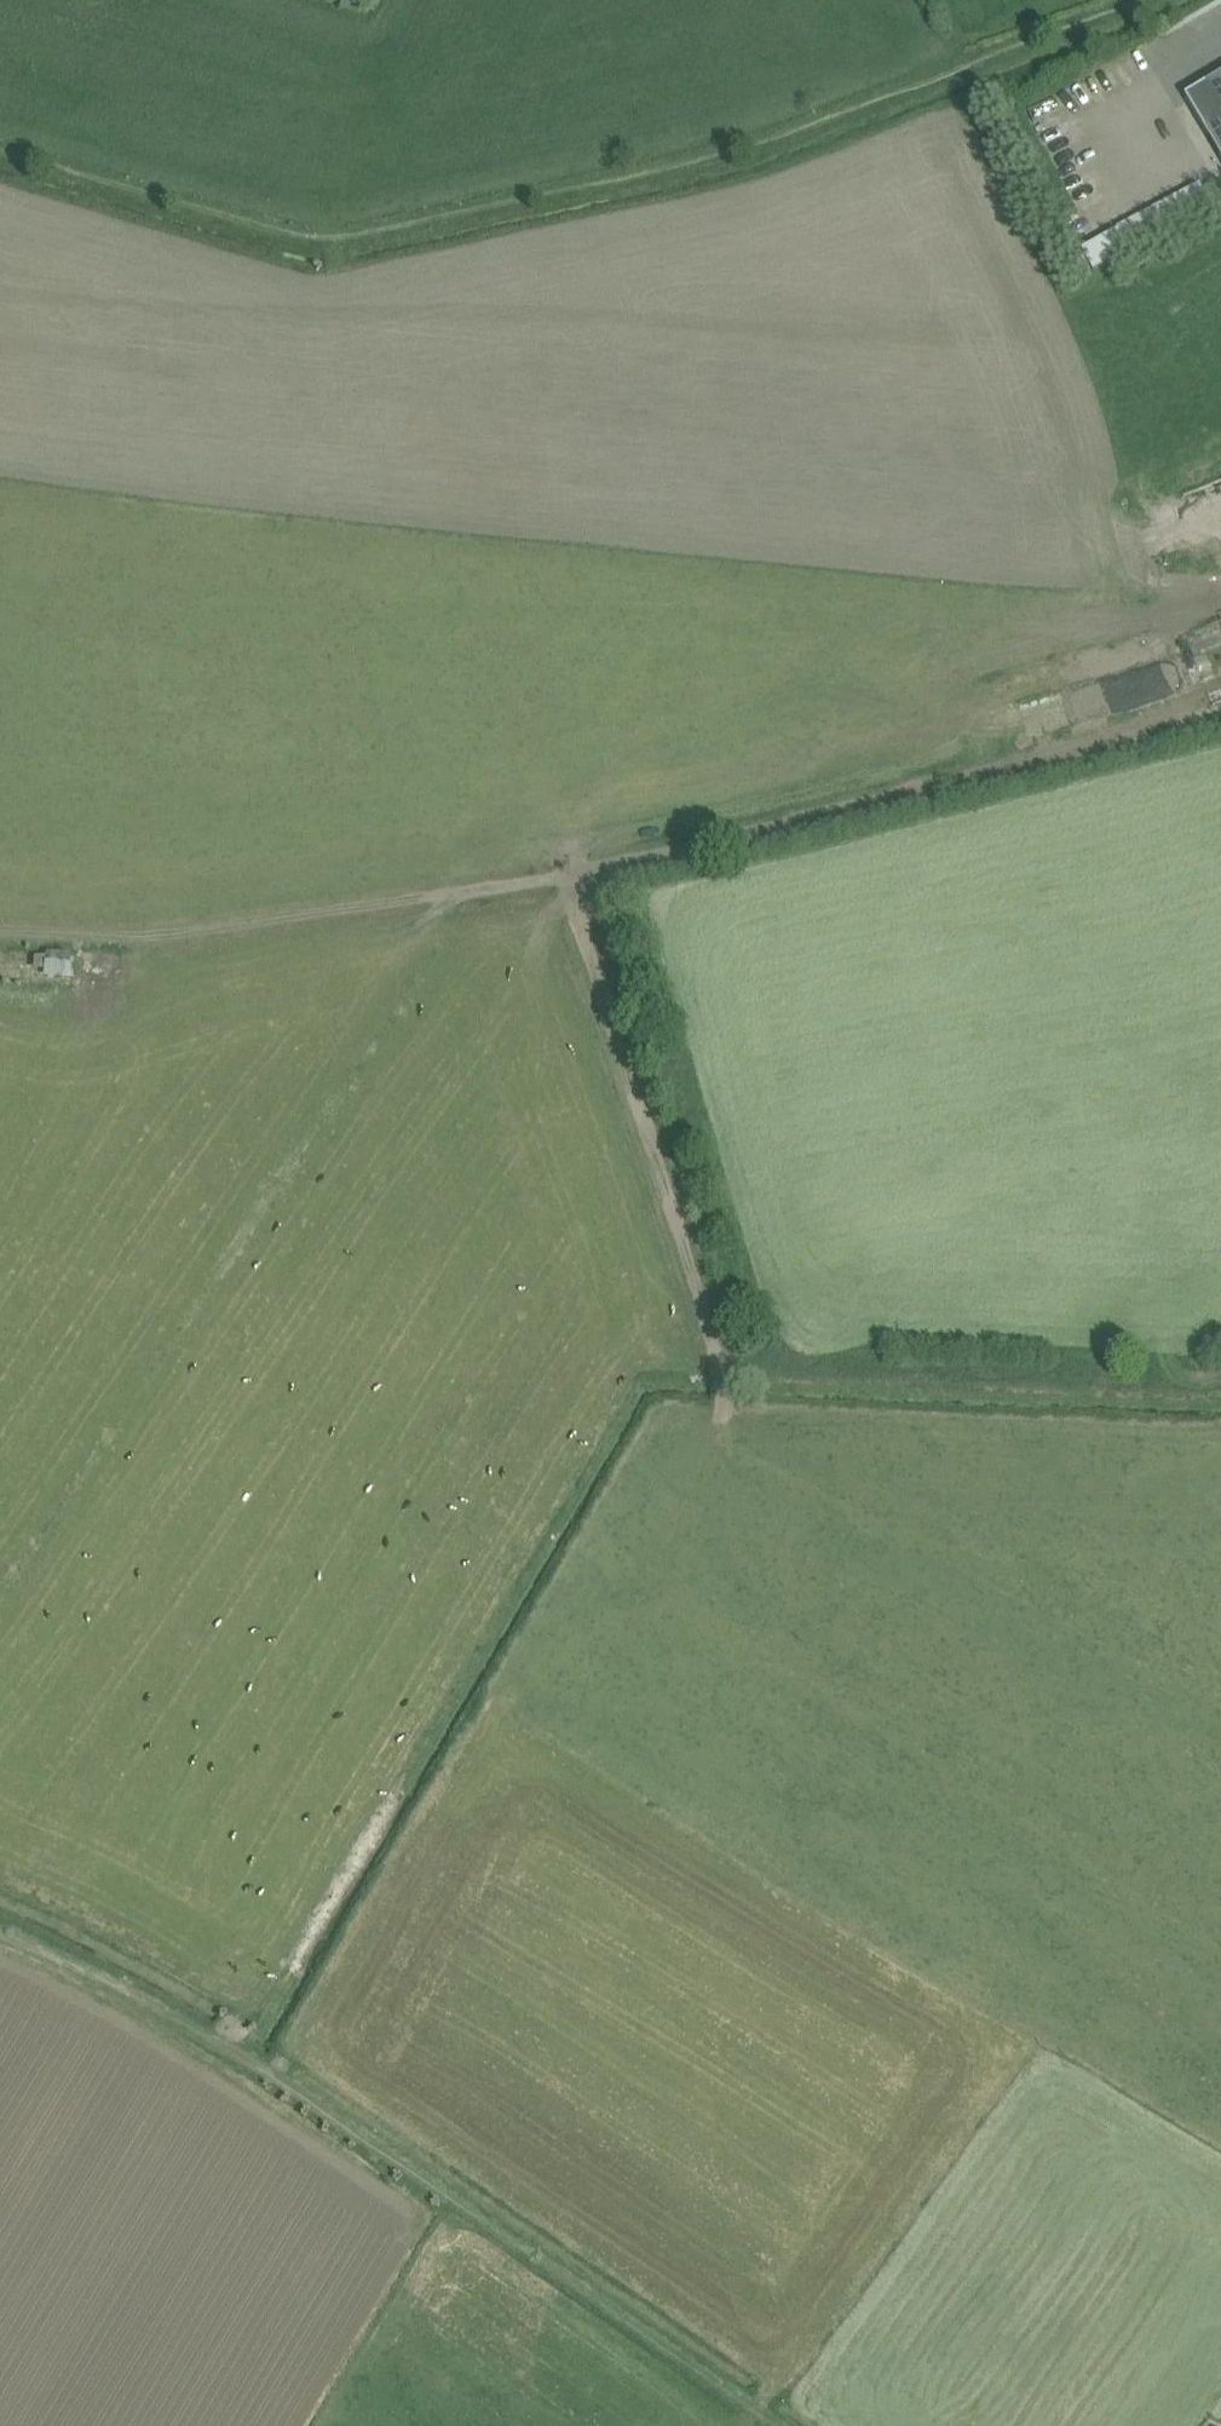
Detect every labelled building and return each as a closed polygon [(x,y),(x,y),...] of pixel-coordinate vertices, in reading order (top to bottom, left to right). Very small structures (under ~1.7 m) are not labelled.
[(1220,156),(1220,76),(1186,96),(1220,156)] [(1203,189),(1080,240),(1091,266),(1214,215),(1203,189)] [(1062,724),(1092,715),(1084,690),(1054,700),(1062,724)] [(45,977),(70,978),(72,953),(46,951),(46,957),(35,956),(34,970),(45,971),(45,977)]
